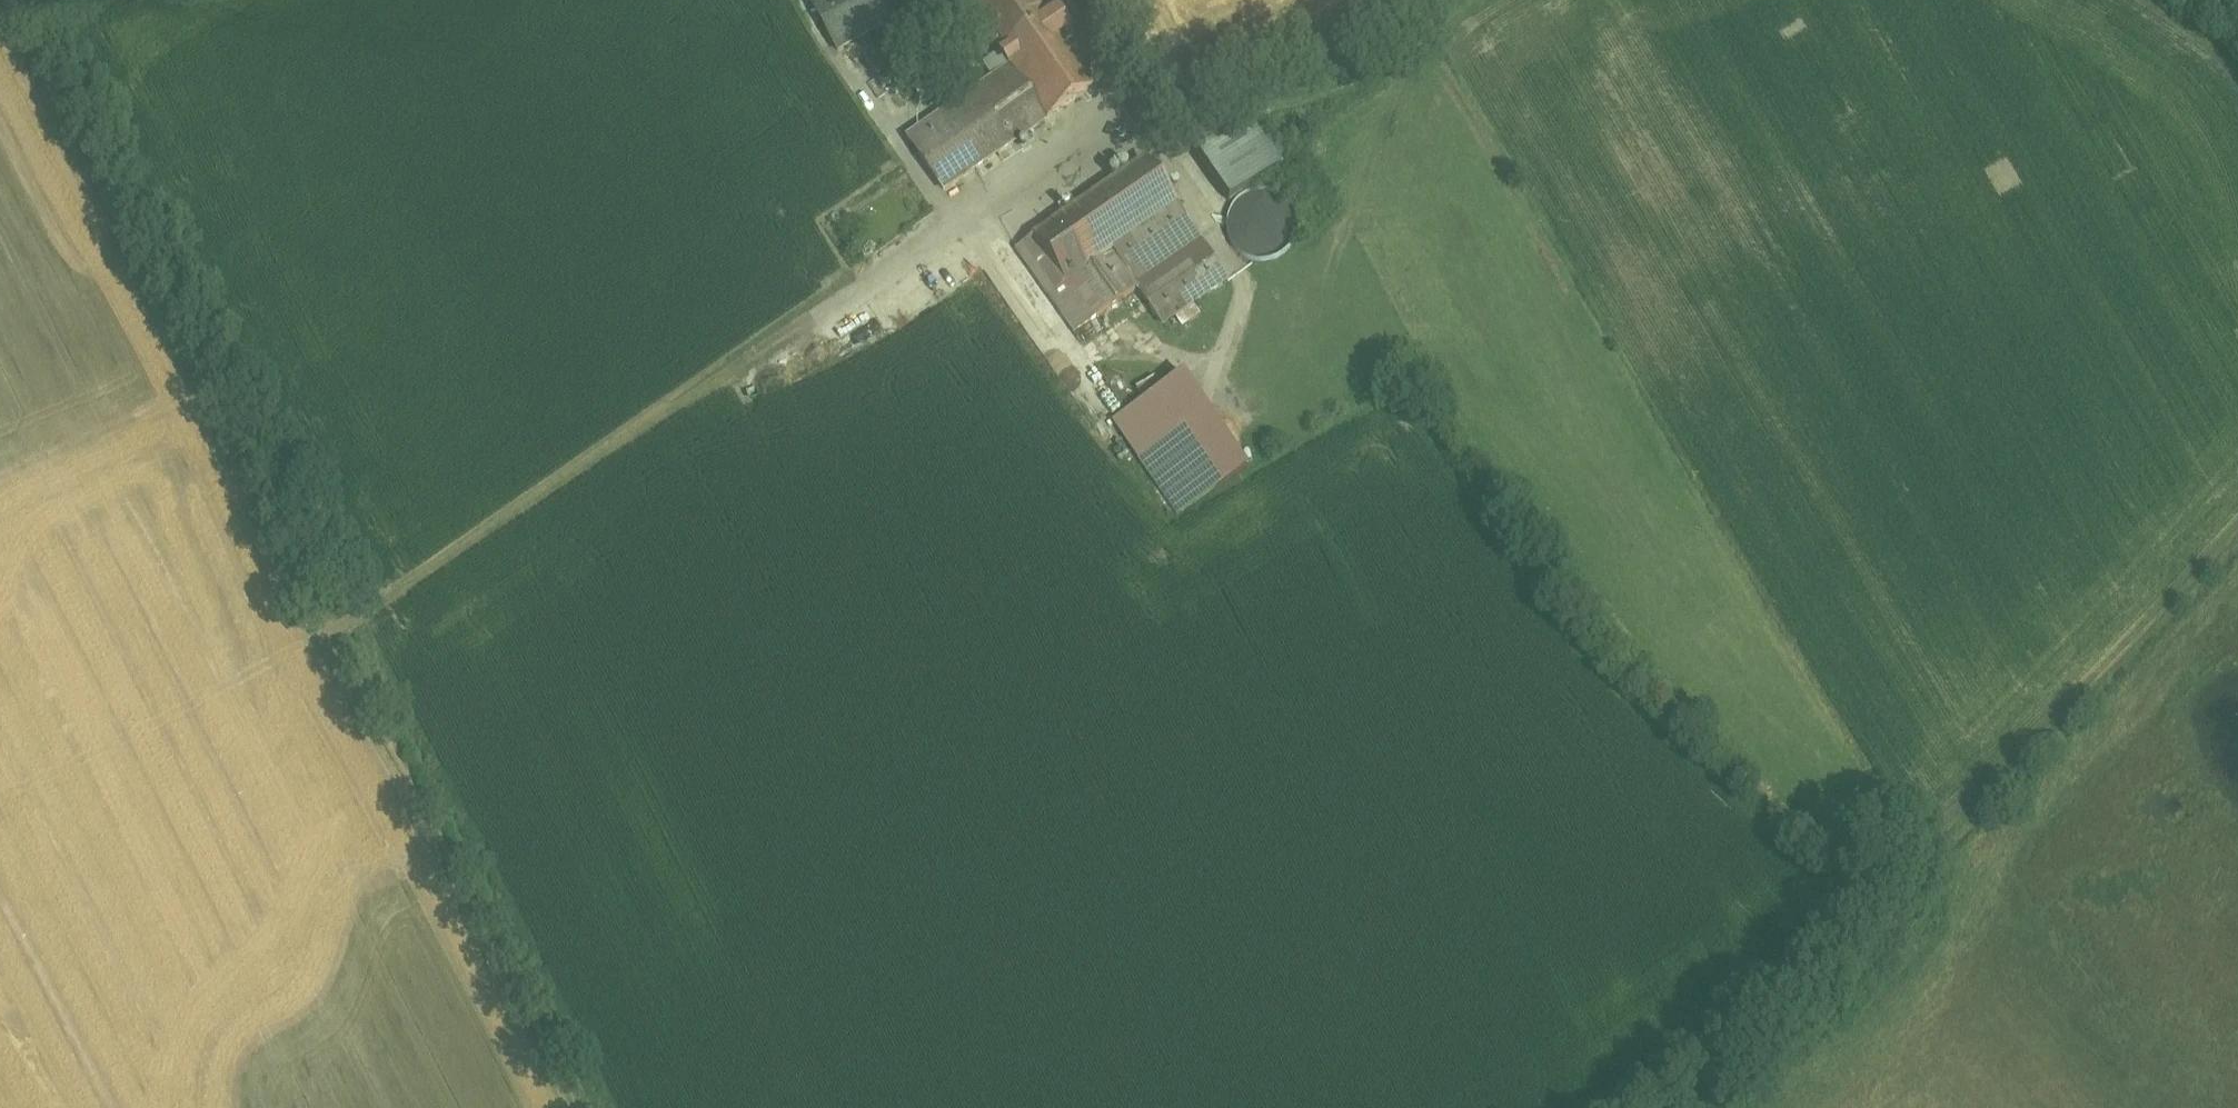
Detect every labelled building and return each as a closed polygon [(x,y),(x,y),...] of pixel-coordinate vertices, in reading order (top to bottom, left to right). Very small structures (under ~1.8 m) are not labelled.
[(839,50),(929,0),(811,0),(839,50)] [(1036,0),(967,0),(966,1),(1012,68),(1060,35),(1036,0)] [(947,45),(933,24),(912,38),(927,59),(947,45)] [(1012,68),(910,139),(946,190),(1096,86),(1060,35),(1012,68)] [(1146,86),(1137,92),(1151,112),(1159,106),(1146,86)] [(1242,108),(1191,143),(1231,201),(1282,166),(1242,108)] [(1228,278),(1146,160),(1017,248),(1076,332),(1140,288),(1164,323),(1228,278)] [(1267,193),(1262,193),(1257,194),(1251,196),(1246,198),(1242,201),(1239,204),(1236,208),(1234,211),(1232,214),(1231,219),(1230,223),(1230,228),(1230,232),(1231,237),(1232,241),(1235,245),(1238,249),(1241,252),(1243,253),(1246,256),(1250,258),(1255,259),(1259,260),(1265,260),(1272,259),(1277,257),(1282,254),(1287,250),(1290,247),(1292,243),(1294,239),(1295,236),(1296,232),(1297,228),(1297,225),(1296,221),(1296,217),(1294,213),(1292,208),(1288,204),(1283,200),(1279,197),(1275,196),(1272,194),(1267,193)] [(1179,434),(1141,459),(1179,515),(1217,489),(1179,434)]
